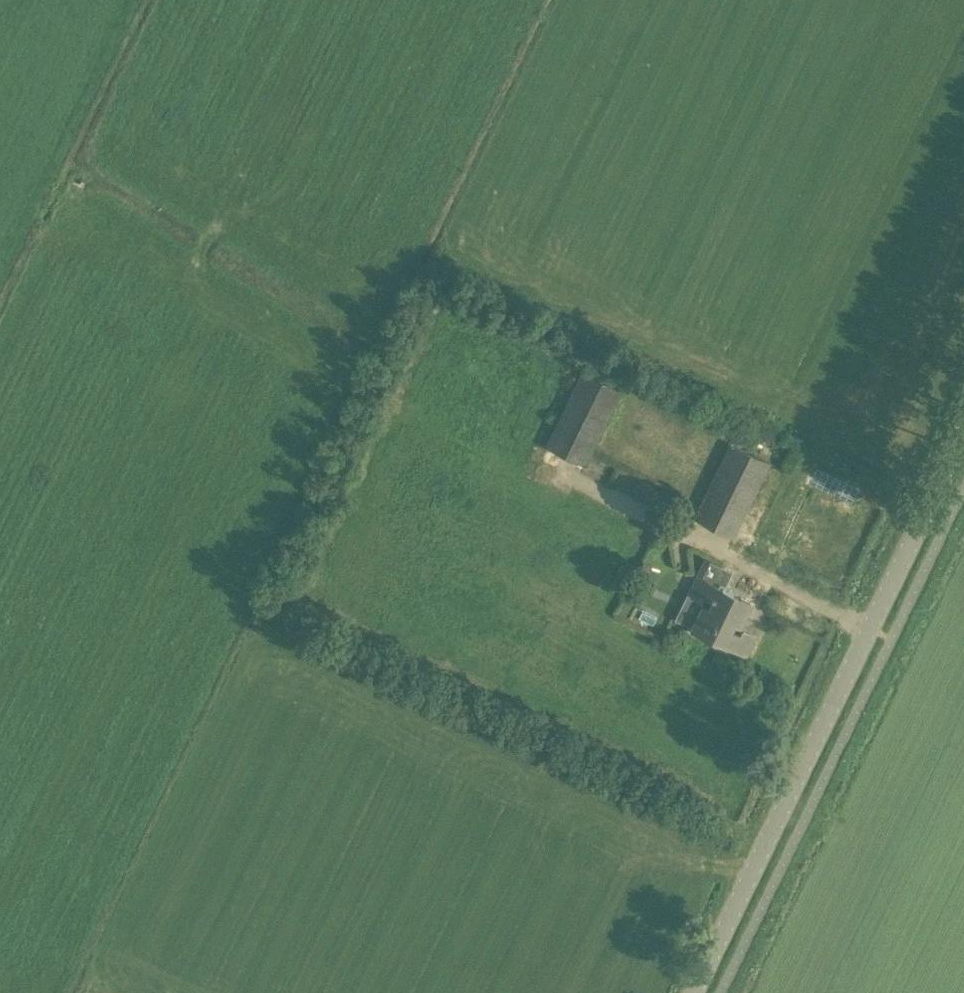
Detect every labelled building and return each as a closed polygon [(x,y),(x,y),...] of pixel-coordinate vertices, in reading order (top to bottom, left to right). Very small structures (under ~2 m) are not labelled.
[(586,465),(623,390),(581,370),(544,444),(586,465)] [(734,537),(771,462),(730,442),(717,467),(718,468),(703,499),(702,498),(693,517),(734,537)] [(698,575),(690,592),(706,600),(693,627),(748,653),(757,636),(744,630),(742,635),(732,631),(737,621),(742,624),(753,601),(725,588),(717,584),(725,567),(706,558),(698,575)]
